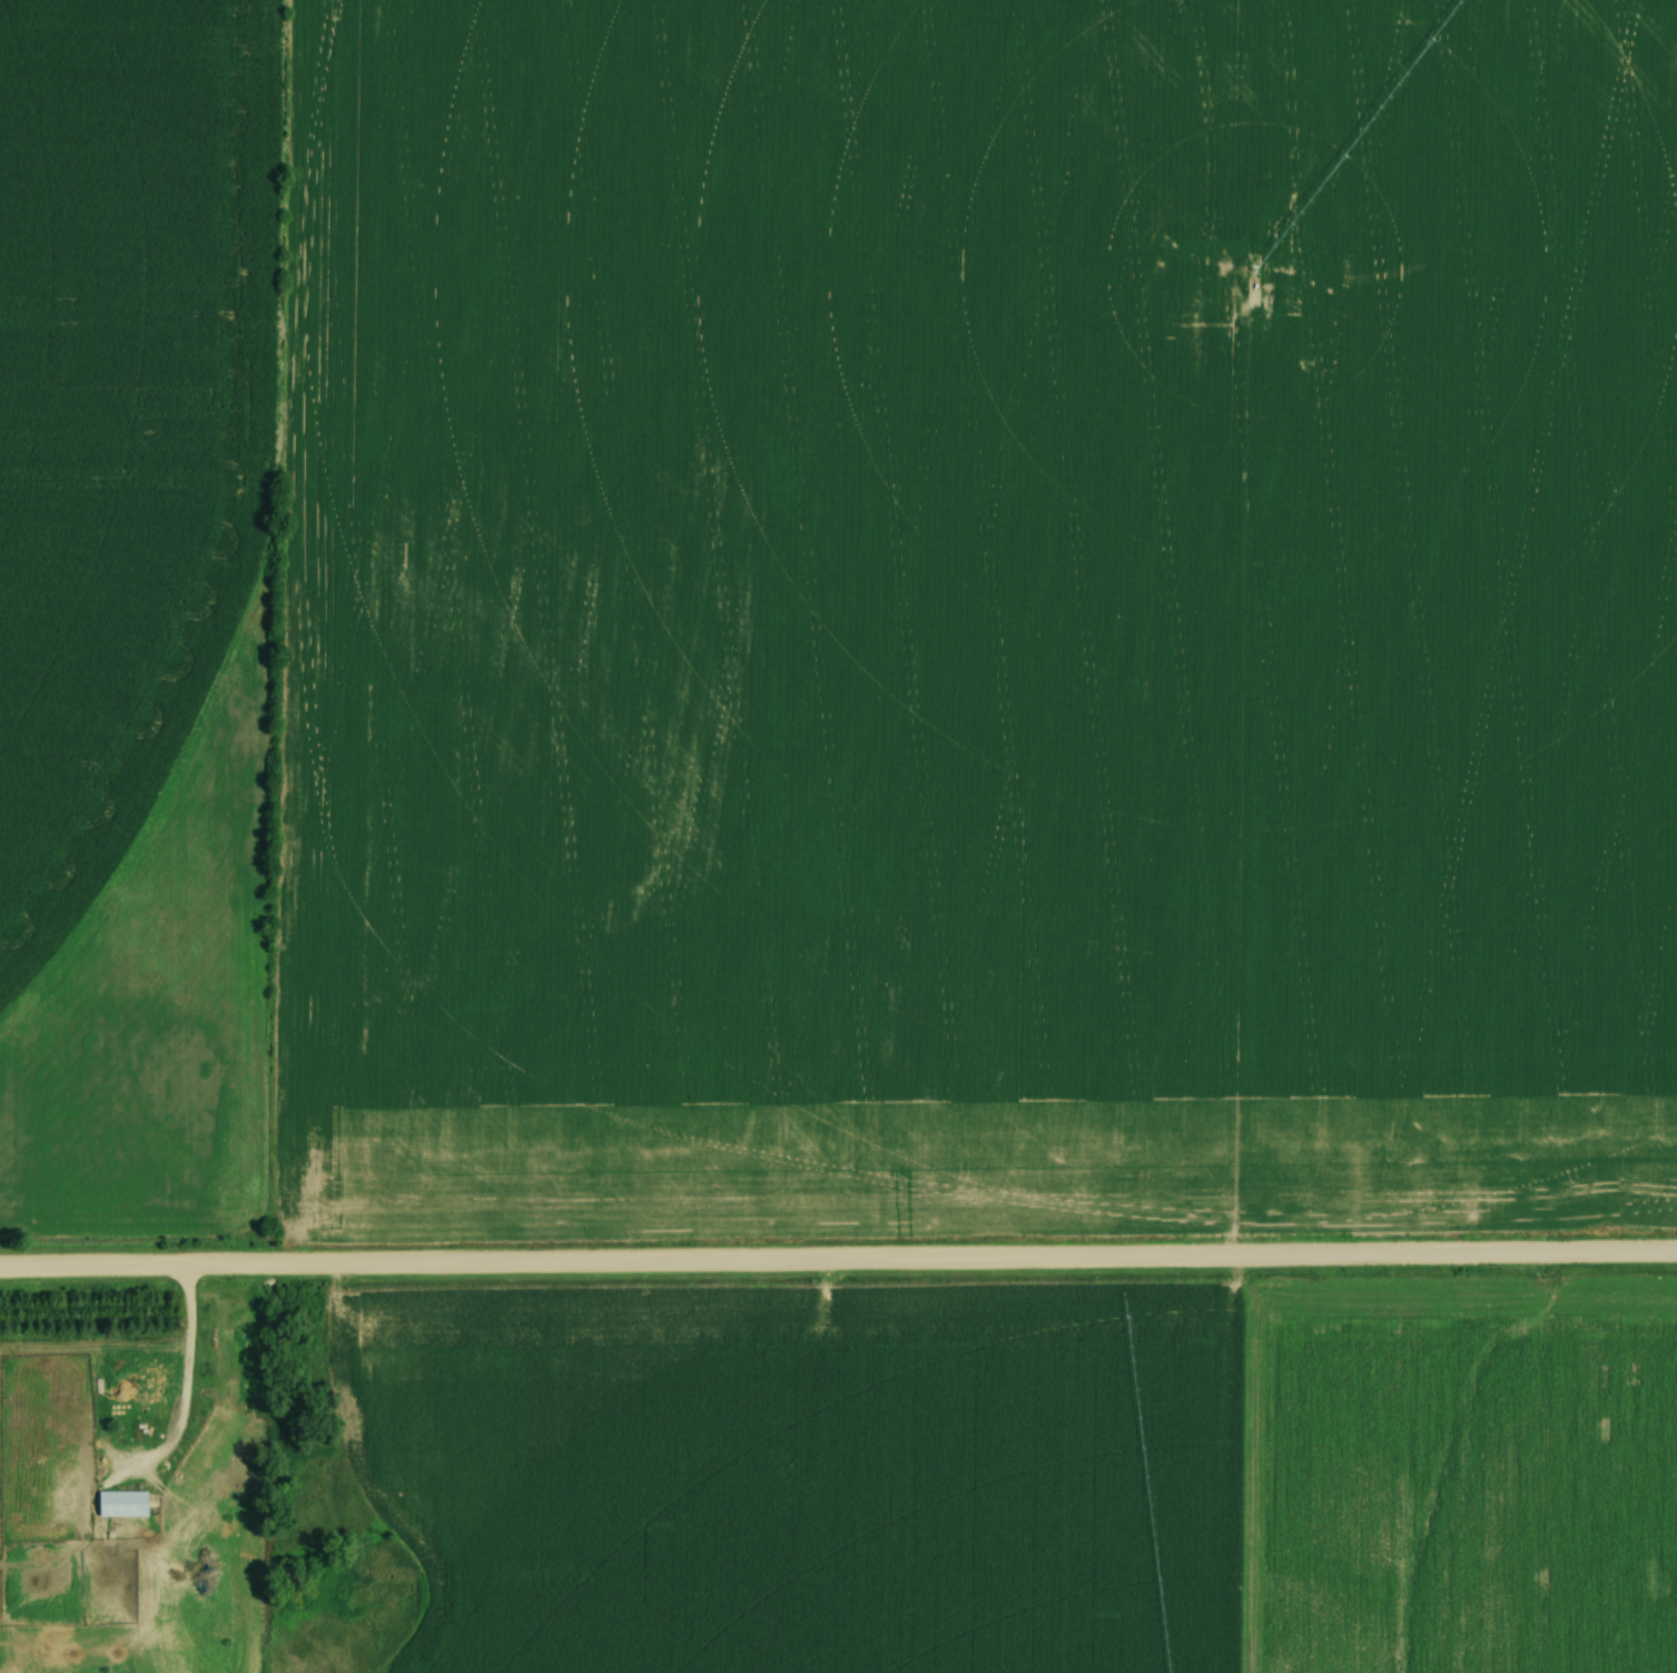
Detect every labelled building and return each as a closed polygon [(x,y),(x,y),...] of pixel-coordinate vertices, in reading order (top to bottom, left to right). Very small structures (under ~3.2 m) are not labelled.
[(106,1478),(155,1478),(155,1505),(106,1505),(106,1478)] [(94,1493),(94,1518),(141,1518),(141,1493),(94,1493)]
